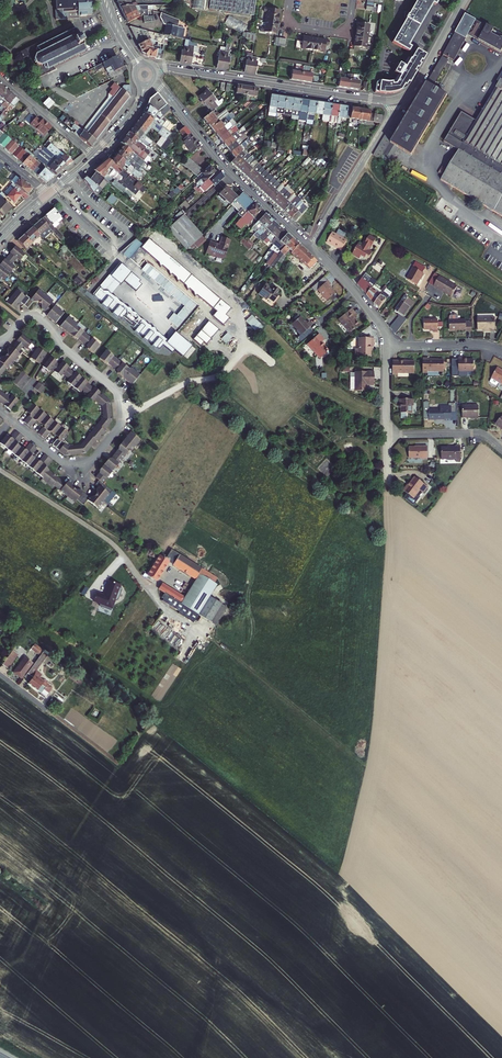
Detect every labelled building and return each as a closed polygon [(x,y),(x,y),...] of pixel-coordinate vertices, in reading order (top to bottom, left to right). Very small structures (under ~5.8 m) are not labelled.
[(55,10),(55,20),(78,18),(78,16),(90,15),(92,14),(91,0),(55,0),(55,10)] [(118,4),(120,8),(136,7),(134,4),(127,4),(126,0),(117,0),(118,4)] [(193,8),(208,10),(210,0),(194,0),(193,8)] [(210,9),(254,15),(256,0),(211,0),(210,9)] [(432,5),(436,7),(439,2),(435,0),(418,0),(410,13),(406,19),(392,42),(407,51),(410,47),(407,45),(432,5)] [(136,11),(148,12),(147,6),(136,7),(120,8),(124,17),(136,11)] [(265,21),(277,23),(279,10),(264,8),(263,12),(266,12),(265,21)] [(124,17),(128,24),(144,16),(143,14),(148,14),(148,12),(136,11),(124,17)] [(180,21),(162,14),(162,15),(180,23),(180,21)] [(167,26),(165,35),(166,36),(168,36),(183,39),(185,29),(178,27),(180,23),(162,15),(161,18),(163,21),(162,22),(163,24),(164,24),(165,25),(167,26)] [(224,24),(243,33),(247,24),(229,15),(224,24)] [(444,56),(455,62),(469,36),(501,55),(501,53),(501,35),(466,16),(445,53),(444,56)] [(264,29),(260,28),(260,32),(275,34),(277,23),(265,21),(264,29)] [(356,34),(368,36),(369,28),(372,29),(372,25),(358,23),(356,34)] [(165,35),(129,27),(139,46),(151,39),(156,42),(162,44),(164,45),(166,36),(165,35)] [(42,42),(22,51),(25,57),(27,56),(29,60),(31,59),(39,77),(55,70),(54,67),(87,50),(76,28),(43,44),(42,42)] [(246,39),(254,43),(256,35),(247,34),(246,39)] [(356,34),(354,47),(369,49),(369,46),(366,45),(368,36),(356,34)] [(272,45),(284,47),(285,40),(273,37),(272,45)] [(315,39),(299,37),(299,40),(302,40),(301,49),(313,51),(315,39)] [(164,45),(162,44),(161,51),(154,50),(152,46),(154,46),(156,42),(151,39),(139,46),(143,53),(144,54),(143,55),(146,57),(147,56),(149,58),(162,59),(164,45)] [(315,39),(313,51),(324,52),(325,44),(329,44),(329,41),(315,39)] [(186,64),(189,41),(186,40),(184,51),(182,51),(179,62),(186,64)] [(425,56),(415,50),(410,59),(409,59),(393,84),(396,86),(398,87),(400,88),(402,88),(405,88),(407,85),(425,56)] [(216,68),(223,69),(226,52),(219,51),(216,68)] [(244,73),(250,74),(252,57),(253,53),(248,52),(244,73)] [(105,66),(109,75),(122,68),(116,55),(95,66),(98,71),(103,68),(105,66)] [(255,74),(258,58),(252,57),(250,74),(255,74)] [(426,85),(380,161),(387,165),(397,148),(411,157),(447,97),(433,88),(449,61),(443,57),(426,85)] [(402,92),(405,88),(402,88),(400,88),(398,87),(396,86),(393,84),(409,59),(407,58),(401,67),(396,76),(392,83),(394,96),(397,95),(399,94),(400,93),(402,92)] [(401,67),(397,65),(392,74),(396,76),(401,67)] [(111,79),(127,71),(125,66),(122,68),(109,75),(111,79)] [(292,71),(291,80),(301,81),(303,67),(300,67),(299,72),(292,71)] [(306,68),(303,67),(301,81),(311,83),(312,74),(305,73),(306,68)] [(349,89),(351,75),(348,74),(347,80),(340,78),(339,87),(349,89)] [(358,76),(351,75),(349,89),(359,91),(360,82),(357,81),(358,76)] [(499,84),(476,122),(462,114),(445,142),(458,151),(440,181),(501,218),(501,78),(499,84)] [(112,100),(106,108),(116,116),(131,96),(129,85),(123,85),(120,89),(113,83),(109,88),(111,90),(109,93),(110,95),(113,98),(112,100)] [(394,96),(392,83),(388,84),(379,83),(377,84),(375,94),(386,96),(389,96),(394,96)] [(243,96),(242,100),(245,101),(247,87),(238,86),(236,94),(243,96)] [(256,98),(258,89),(247,87),(245,101),(248,101),(249,97),(256,98)] [(12,93),(7,90),(1,97),(0,98),(0,104),(1,106),(12,93)] [(218,107),(224,102),(222,100),(219,102),(216,100),(208,91),(203,95),(214,109),(217,106),(218,107)] [(6,105),(8,106),(16,97),(12,93),(1,106),(0,107),(3,108),(6,105)] [(150,100),(149,107),(163,119),(170,109),(158,94),(150,100)] [(203,95),(199,98),(210,112),(214,109),(203,95)] [(271,96),(269,105),(268,113),(267,117),(275,118),(276,114),(276,112),(279,97),(271,96)] [(5,110),(9,112),(20,100),(16,97),(8,106),(5,110)] [(78,100),(77,97),(62,105),(63,107),(78,100)] [(108,97),(83,130),(86,133),(106,108),(112,100),(108,97)] [(287,98),(279,97),(276,112),(276,114),(284,115),(287,98)] [(293,111),(295,100),(287,98),(284,114),(284,115),(292,117),(293,111)] [(295,100),(293,111),(292,117),(300,118),(301,113),(303,101),(295,100)] [(308,119),(310,102),(303,101),(301,113),(300,118),(300,121),(307,122),(307,121),(308,119)] [(307,121),(315,122),(316,115),(318,104),(310,102),(308,119),(307,121)] [(51,110),(55,108),(53,103),(44,107),(49,111),(51,110)] [(323,117),(325,105),(318,104),(316,115),(323,117)] [(323,117),(331,118),(333,106),(325,105),(323,117)] [(331,118),(330,124),(338,126),(338,123),(341,107),(333,106),(331,118)] [(163,128),(159,133),(158,134),(162,137),(166,141),(171,134),(169,133),(174,127),(163,119),(149,107),(144,114),(163,128)] [(354,109),(341,107),(338,123),(341,124),(342,119),(351,121),(354,109)] [(86,133),(95,141),(116,116),(106,108),(86,133)] [(350,125),(351,125),(359,127),(360,122),(362,111),(354,109),(351,121),(350,125)] [(25,110),(20,115),(25,119),(29,113),(25,110)] [(210,130),(222,120),(227,116),(228,115),(224,110),(218,115),(206,125),(210,130)] [(360,122),(382,126),(384,117),(371,115),(371,112),(362,111),(360,122)] [(213,116),(211,113),(204,118),(202,120),(206,125),(218,115),(216,113),(213,116)] [(399,113),(371,156),(378,161),(384,151),(405,118),(399,113)] [(159,133),(163,128),(144,114),(134,128),(143,135),(150,127),(159,133)] [(222,120),(210,130),(214,135),(231,121),(231,120),(227,116),(222,120)] [(40,121),(36,118),(35,118),(31,124),(30,124),(44,136),(52,127),(43,119),(40,121)] [(234,126),(231,121),(214,135),(218,139),(234,126)] [(95,141),(86,133),(83,130),(77,126),(75,129),(77,131),(81,134),(79,137),(91,147),(95,141)] [(238,131),(234,126),(218,139),(222,144),(238,131)] [(134,128),(129,133),(139,141),(152,150),(156,145),(143,135),(134,128)] [(183,140),(190,134),(185,128),(179,132),(184,138),(183,139),(183,140)] [(239,130),(238,131),(222,144),(226,149),(243,135),(239,130)] [(139,141),(129,133),(125,139),(147,156),(148,157),(150,154),(148,152),(149,151),(140,144),(139,145),(137,143),(139,141)] [(5,149),(12,140),(5,134),(0,139),(0,145),(1,146),(5,149)] [(187,149),(196,142),(190,134),(183,140),(181,142),(187,149)] [(247,140),(243,135),(226,149),(230,154),(242,144),(247,140)] [(156,145),(160,148),(165,141),(166,141),(162,137),(156,145)] [(120,144),(123,146),(137,157),(144,162),(148,157),(147,156),(125,139),(120,144)] [(18,146),(12,140),(5,149),(8,152),(11,154),(18,146)] [(169,145),(165,141),(160,148),(164,151),(169,145)] [(190,153),(198,145),(196,142),(187,149),(190,153)] [(55,156),(66,166),(72,162),(51,144),(49,147),(52,149),(51,150),(57,154),(55,156)] [(245,148),(242,144),(230,154),(234,160),(241,152),(245,148)] [(15,158),(18,160),(25,152),(18,146),(11,154),(15,158)] [(120,151),(136,163),(140,167),(141,167),(144,162),(123,146),(120,151)] [(140,167),(136,163),(120,151),(117,155),(142,175),(143,173),(139,169),(141,167),(140,167)] [(25,152),(18,160),(21,162),(22,164),(30,156),(28,154),(25,152)] [(66,166),(55,156),(50,152),(49,153),(47,152),(46,153),(47,155),(45,157),(61,171),(66,166)] [(241,152),(234,160),(231,163),(234,167),(242,159),(245,156),(241,152)] [(61,171),(45,157),(43,159),(38,154),(35,157),(56,175),(61,171)] [(234,167),(238,170),(249,159),(250,158),(246,154),(245,156),(242,159),(234,167)] [(117,155),(111,162),(124,173),(127,169),(140,178),(142,175),(117,155)] [(24,165),(26,166),(33,159),(30,156),(22,164),(24,165)] [(238,170),(242,174),(249,166),(252,163),(254,161),(250,158),(249,159),(238,170)] [(33,159),(26,166),(28,168),(29,169),(36,161),(33,159)] [(204,172),(190,162),(187,159),(182,165),(198,178),(204,172)] [(134,197),(142,187),(124,173),(111,162),(108,160),(93,171),(95,173),(108,183),(110,184),(113,187),(122,194),(124,191),(125,190),(134,197)] [(37,176),(44,168),(36,161),(29,169),(33,172),(37,176)] [(252,163),(249,166),(242,174),(245,177),(253,170),(255,166),(258,165),(254,161),(252,163)] [(258,165),(255,166),(253,170),(245,177),(249,181),(256,173),(259,170),(260,170),(261,168),(258,165)] [(173,167),(168,172),(175,178),(180,173),(173,167)] [(54,176),(44,168),(37,176),(45,183),(54,176)] [(211,177),(215,173),(210,168),(203,174),(205,177),(198,184),(199,185),(201,187),(211,177)] [(249,181),(253,184),(260,176),(263,173),(265,172),(261,168),(260,170),(259,170),(256,173),(249,181)] [(212,185),(214,187),(224,178),(218,172),(212,178),(211,177),(201,187),(200,187),(203,190),(208,185),(210,187),(212,185)] [(263,173),(260,176),(253,184),(257,188),(264,180),(267,177),(269,175),(265,172),(263,173)] [(108,183),(95,173),(90,180),(85,178),(82,180),(93,193),(97,196),(108,183)] [(267,177),(264,180),(257,188),(260,191),(270,180),(272,179),(269,175),(267,177)] [(11,182),(12,183),(27,196),(32,190),(16,176),(11,182)] [(264,195),(274,184),(276,182),(272,179),(270,180),(260,191),(264,195)] [(276,182),(274,184),(264,195),(268,198),(278,187),(280,186),(276,182)] [(21,197),(25,200),(29,197),(27,196),(12,183),(4,193),(7,196),(6,196),(14,204),(21,197)] [(280,186),(278,187),(268,198),(272,202),(282,191),(283,189),(280,186)] [(237,198),(225,188),(218,195),(230,206),(230,205),(234,201),(237,198)] [(283,189),(282,191),(272,202),(275,205),(282,198),(285,194),(287,192),(284,189),(283,189)] [(285,194),(282,198),(275,205),(279,209),(286,201),(289,197),(291,196),(287,192),(285,194)] [(238,205),(239,206),(246,198),(241,193),(237,198),(234,201),(238,205)] [(110,195),(105,202),(111,207),(116,200),(110,195)] [(190,195),(180,206),(184,211),(195,199),(190,195)] [(289,197),(286,201),(279,209),(283,212),(290,205),(293,201),(295,199),(291,195),(291,196),(289,197)] [(11,207),(3,200),(0,197),(0,213),(3,216),(11,207)] [(240,207),(248,199),(246,198),(239,206),(240,207)] [(293,201),(290,205),(283,212),(286,216),(297,205),(299,202),(299,201),(296,198),(295,199),(293,201)] [(235,210),(238,212),(242,208),(242,209),(250,201),(248,199),(240,207),(239,206),(235,210)] [(234,201),(230,205),(234,209),(238,205),(234,201)] [(245,215),(254,205),(250,201),(242,209),(241,210),(245,215)] [(299,202),(297,205),(286,216),(290,220),(299,210),(301,208),(303,206),(299,202)] [(254,205),(245,215),(241,219),(235,226),(240,231),(243,227),(245,229),(253,220),(256,223),(264,214),(254,205)] [(299,210),(290,220),(294,223),(307,210),(303,206),(301,208),(299,210)] [(61,220),(53,209),(44,216),(44,217),(54,229),(58,226),(57,223),(61,220)] [(237,214),(241,219),(245,215),(241,210),(238,213),(237,214)] [(253,227),(258,231),(269,218),(264,214),(256,223),(253,227)] [(54,229),(44,217),(40,220),(52,232),(59,240),(62,237),(54,229)] [(185,249),(187,252),(188,252),(202,236),(181,218),(176,223),(166,233),(185,249)] [(258,231),(262,235),(273,222),(269,218),(258,231)] [(43,240),(52,232),(40,220),(32,228),(39,236),(43,240)] [(273,222),(262,235),(267,239),(277,226),(273,222)] [(277,226),(267,239),(263,243),(270,250),(271,249),(273,247),(270,244),(271,243),(282,230),(277,226)] [(32,228),(24,236),(31,244),(39,236),(32,228)] [(282,230),(271,243),(270,244),(273,247),(271,249),(279,256),(280,254),(279,253),(292,240),(282,230)] [(346,241),(332,233),(326,243),(341,252),(346,241)] [(32,245),(31,244),(24,236),(18,241),(26,250),(32,245)] [(375,240),(369,236),(362,247),(358,245),(351,255),(359,260),(360,257),(364,259),(366,256),(369,258),(372,253),(369,251),(375,240)] [(150,237),(141,246),(145,250),(152,243),(153,241),(150,237)] [(221,238),(220,242),(219,246),(209,243),(205,254),(210,256),(211,257),(215,258),(216,257),(223,260),(230,241),(221,238)] [(118,253),(126,261),(141,246),(135,239),(118,253)] [(242,239),(239,243),(249,251),(251,248),(242,239)] [(276,260),(270,267),(276,271),(285,257),(284,256),(289,251),(308,269),(316,261),(292,240),(279,253),(280,254),(279,256),(276,260)] [(143,252),(151,260),(160,251),(152,243),(145,250),(143,252)] [(18,258),(21,260),(26,254),(16,246),(11,252),(12,252),(6,259),(6,258),(0,266),(0,281),(3,277),(6,279),(16,267),(13,264),(18,258)] [(252,249),(246,255),(252,261),(258,255),(252,249)] [(160,251),(151,260),(169,277),(171,275),(178,268),(160,251)] [(269,269),(270,267),(276,260),(272,258),(266,266),(269,269)] [(120,262),(99,287),(103,290),(108,290),(108,292),(112,295),(121,285),(112,278),(120,268),(119,268),(123,264),(120,262)] [(382,276),(385,271),(374,262),(370,267),(382,276)] [(141,280),(123,264),(119,268),(120,268),(112,278),(121,285),(121,284),(120,284),(123,280),(136,291),(142,284),(139,282),(141,280)] [(414,269),(407,280),(417,286),(423,275),(423,274),(425,269),(416,264),(413,269),(414,269)] [(171,275),(182,285),(186,289),(188,286),(184,282),(189,277),(179,267),(178,268),(171,275)] [(171,275),(169,277),(180,287),(182,285),(171,275)] [(191,275),(189,277),(196,283),(198,281),(191,275)] [(356,286),(366,297),(375,286),(377,283),(371,279),(369,282),(363,277),(356,286)] [(458,288),(441,277),(435,288),(452,298),(458,288)] [(330,286),(327,282),(323,278),(311,289),(314,293),(317,290),(327,301),(334,295),(328,287),(330,286)] [(268,289),(270,287),(265,284),(258,294),(266,301),(267,299),(273,303),(278,296),(276,295),(279,291),(274,287),(271,291),(268,289)] [(384,294),(375,286),(366,297),(374,306),(374,307),(384,294)] [(184,341),(175,333),(168,341),(166,339),(161,335),(158,332),(156,332),(154,327),(151,327),(150,325),(147,324),(144,320),(140,318),(135,312),(132,311),(130,307),(126,306),(122,302),(119,301),(116,296),(114,296),(112,295),(108,292),(108,290),(103,290),(99,287),(92,295),(101,303),(100,304),(107,309),(108,308),(113,313),(112,314),(117,319),(119,317),(135,331),(134,332),(138,336),(139,334),(143,338),(142,339),(146,342),(147,341),(152,345),(151,347),(154,350),(156,348),(158,350),(162,346),(171,354),(174,351),(181,357),(190,346),(184,341)] [(135,295),(155,313),(161,305),(141,288),(135,295)] [(39,301),(43,305),(43,309),(49,314),(48,316),(57,323),(65,313),(56,306),(55,308),(51,305),(54,301),(40,290),(32,300),(19,289),(8,302),(17,309),(22,302),(29,308),(34,302),(39,301)] [(388,289),(384,294),(374,307),(379,311),(393,293),(388,289)] [(401,315),(413,301),(407,297),(396,312),(401,315)] [(201,301),(197,305),(198,305),(208,314),(211,309),(201,301)] [(392,337),(393,338),(395,336),(409,319),(406,317),(415,303),(413,301),(401,315),(390,328),(391,333),(392,337)] [(198,305),(191,314),(200,322),(208,314),(198,305)] [(356,316),(350,309),(338,320),(349,334),(359,326),(353,319),(356,316)] [(175,333),(184,341),(200,322),(191,314),(175,333)] [(62,327),(76,339),(77,337),(83,343),(90,348),(89,349),(94,354),(101,345),(77,326),(79,324),(70,317),(62,327)] [(300,336),(308,329),(311,327),(308,323),(305,325),(299,318),(291,325),(300,336)] [(467,334),(473,334),(472,324),(466,324),(466,322),(459,322),(459,318),(451,318),(450,320),(451,331),(460,331),(460,333),(467,333),(467,334)] [(496,320),(478,320),(478,332),(484,332),(486,332),(486,333),(496,333),(496,320)] [(438,321),(425,321),(425,332),(434,332),(434,334),(439,334),(438,321)] [(308,329),(300,336),(304,340),(312,333),(308,329)] [(15,361),(21,354),(19,353),(25,346),(28,349),(33,342),(23,334),(12,347),(11,346),(0,359),(0,361),(1,361),(0,363),(0,378),(9,368),(10,369),(15,361)] [(323,342),(318,336),(307,346),(320,360),(328,353),(320,345),(323,342)] [(372,339),(361,339),(359,339),(359,357),(371,357),(370,346),(374,346),(374,339),(372,339)] [(48,353),(39,347),(32,358),(41,364),(48,353)] [(107,351),(100,359),(106,363),(107,362),(113,367),(120,373),(119,374),(133,386),(141,376),(132,368),(130,370),(107,351)] [(82,446),(76,446),(70,447),(63,441),(69,433),(33,404),(27,411),(30,414),(30,416),(29,416),(25,422),(32,427),(36,422),(36,421),(38,421),(41,423),(45,426),(45,428),(43,428),(39,433),(46,439),(50,434),(50,432),(52,433),(59,438),(59,440),(58,440),(53,445),(66,456),(88,454),(98,441),(99,442),(107,432),(106,431),(113,422),(111,400),(96,388),(95,389),(88,383),(89,383),(77,372),(76,373),(70,368),(70,367),(64,362),(61,365),(58,362),(59,362),(52,357),(44,366),(51,372),(52,370),(62,377),(64,375),(71,380),(68,383),(81,393),(83,390),(90,396),(87,398),(94,403),(96,401),(103,407),(104,418),(82,446)] [(154,357),(152,359),(154,361),(171,372),(161,363),(154,357)] [(463,358),(458,358),(458,359),(452,359),(452,373),(459,373),(459,371),(474,371),(473,360),(463,360),(463,358)] [(429,359),(423,359),(423,374),(429,374),(429,372),(440,372),(444,372),(444,370),(444,363),(444,361),(429,361),(429,359)] [(415,361),(393,361),(392,376),(399,376),(399,373),(415,373),(415,361)] [(497,368),(491,378),(489,382),(490,383),(495,386),(496,386),(498,382),(501,385),(501,371),(497,368)] [(20,387),(26,379),(29,376),(23,371),(13,382),(20,387)] [(375,373),(356,373),(356,375),(356,392),(368,392),(368,385),(375,386),(375,373)] [(11,411),(19,400),(13,395),(11,398),(1,390),(0,380),(0,401),(11,411)] [(46,388),(44,386),(40,382),(35,388),(41,393),(46,388)] [(430,420),(445,420),(445,419),(452,419),(452,406),(441,406),(441,409),(430,409),(430,399),(425,399),(425,420),(430,420)] [(414,400),(400,400),(400,407),(401,406),(402,414),(402,419),(408,419),(408,414),(413,414),(413,406),(414,406),(414,400)] [(463,405),(463,418),(471,418),(479,418),(479,405),(463,405)] [(457,406),(452,406),(452,419),(445,419),(445,420),(445,421),(457,421),(457,406)] [(38,449),(31,443),(27,448),(27,450),(25,450),(18,444),(18,443),(19,442),(24,437),(17,431),(13,437),(13,438),(11,438),(7,435),(1,443),(29,466),(35,459),(32,456),(32,454),(34,454),(38,449)] [(67,485),(50,471),(46,468),(46,466),(48,466),(52,461),(45,455),(41,460),(41,462),(39,462),(35,459),(29,466),(29,467),(43,479),(43,480),(53,488),(54,486),(75,503),(79,500),(85,505),(88,501),(99,510),(110,495),(104,490),(107,487),(104,484),(133,449),(134,451),(141,441),(132,433),(120,447),(122,449),(111,461),(110,460),(101,471),(102,472),(97,479),(100,481),(97,485),(100,487),(98,489),(98,494),(95,498),(90,498),(81,491),(77,491),(73,488),(73,484),(70,481),(67,485)] [(417,448),(409,448),(409,458),(427,458),(427,447),(417,447),(417,448)] [(455,448),(441,448),(441,460),(456,460),(456,462),(461,462),(461,447),(455,447),(455,448)] [(429,486),(416,476),(410,484),(409,483),(404,489),(414,497),(420,490),(423,492),(429,486)] [(197,580),(186,598),(162,584),(159,589),(168,595),(167,597),(171,599),(168,605),(191,619),(195,612),(216,625),(226,608),(209,597),(216,585),(214,583),(217,579),(171,550),(167,557),(161,553),(148,575),(146,578),(145,578),(152,582),(154,579),(156,581),(168,562),(165,560),(166,558),(174,563),(173,565),(184,572),(195,578),(194,579),(197,580)] [(96,593),(93,602),(112,608),(115,601),(116,601),(118,600),(122,590),(121,587),(119,587),(120,585),(109,581),(104,596),(96,593)] [(42,651),(43,650),(39,648),(34,644),(31,649),(37,653),(38,652),(41,654),(42,651)] [(16,646),(2,664),(8,668),(21,650),(16,646)] [(41,654),(24,676),(30,680),(28,683),(41,693),(39,694),(44,697),(45,696),(51,687),(39,678),(41,675),(35,671),(47,655),(42,651),(41,654)] [(25,656),(13,672),(21,678),(29,667),(26,665),(30,660),(25,656)] [(41,675),(39,678),(51,687),(54,684),(41,675)]
